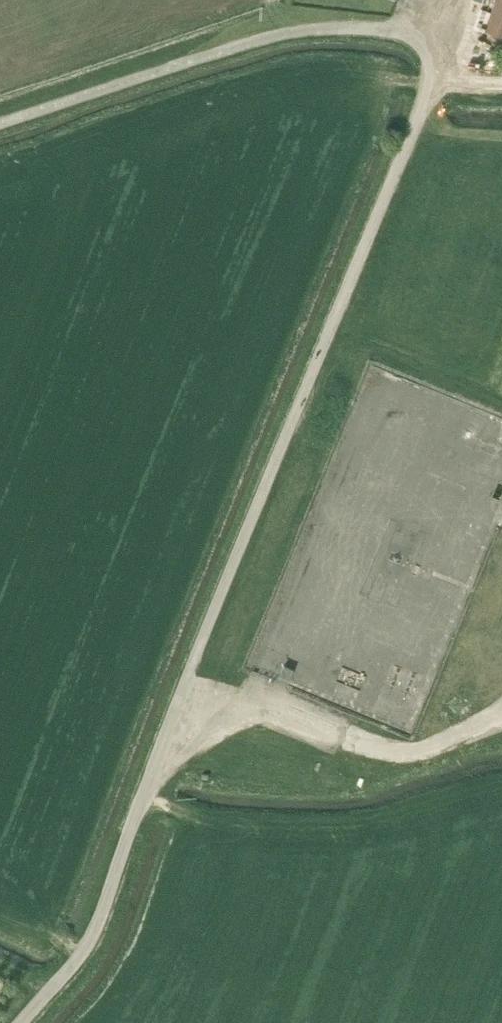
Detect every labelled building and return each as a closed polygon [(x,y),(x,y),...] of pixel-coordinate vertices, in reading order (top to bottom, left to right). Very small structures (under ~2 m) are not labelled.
[(484,29),(501,37),(501,0),(496,0),(484,29)]
